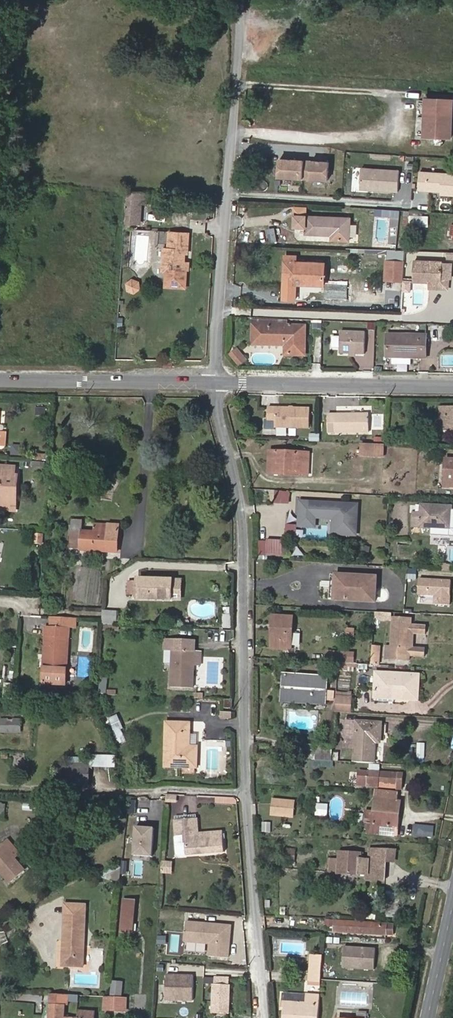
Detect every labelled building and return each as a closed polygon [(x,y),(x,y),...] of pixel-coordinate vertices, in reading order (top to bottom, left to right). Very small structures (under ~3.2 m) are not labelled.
[(451,137),(452,100),(426,98),(425,136),(451,137)] [(324,181),(326,161),(275,157),(274,178),(324,181)] [(396,192),(398,170),(360,167),(358,189),(396,192)] [(418,170),(417,190),(429,191),(429,194),(452,196),(452,173),(418,170)] [(140,223),(141,203),(146,203),(146,193),(126,192),(125,223),(140,223)] [(185,211),(186,202),(172,201),(171,210),(185,211)] [(349,241),(350,218),(306,216),(307,208),(294,207),(294,215),(295,215),(294,227),(306,227),(306,234),(331,235),(331,240),(349,241)] [(188,288),(189,262),(185,262),(186,248),(189,249),(190,231),(169,230),(168,247),(163,247),(162,272),(165,272),(164,287),(188,288)] [(384,259),(403,260),(403,251),(385,250),(384,259)] [(324,285),(325,261),(298,260),(298,254),(284,254),(282,299),(296,300),(296,290),(296,284),(324,285)] [(403,280),(404,262),(386,261),(385,279),(403,280)] [(442,280),(443,262),(414,261),(413,281),(429,282),(442,283),(442,280)] [(142,282),(129,278),(126,289),(139,293),(142,282)] [(449,289),(449,280),(442,280),(442,283),(429,282),(428,288),(449,289)] [(305,356),(305,326),(286,325),(252,325),(252,345),(285,346),(285,355),(305,356)] [(365,354),(366,333),(341,332),(340,353),(365,354)] [(426,358),(427,335),(387,334),(387,357),(392,357),(411,358),(426,358)] [(246,361),(236,348),(228,354),(239,367),(246,361)] [(311,428),(311,408),(269,407),(269,420),(276,420),(276,427),(311,428)] [(446,410),(452,410),(452,408),(441,407),(441,419),(446,419),(446,410)] [(370,432),(370,414),(328,414),(328,432),(370,432)] [(318,442),(319,434),(309,433),(308,441),(318,442)] [(13,444),(12,454),(23,455),(24,445),(13,444)] [(384,456),(385,445),(383,445),(362,444),(362,451),(356,450),(356,454),(361,455),(384,456)] [(304,471),(305,452),(270,451),(269,474),(283,475),(283,471),(301,472),(304,471)] [(308,476),(310,452),(305,452),(304,471),(304,472),(301,472),(283,471),(283,475),(308,476)] [(19,474),(16,474),(17,465),(0,464),(0,511),(17,512),(19,474)] [(356,535),(358,509),(352,509),(352,504),(300,501),(300,507),(305,507),(305,511),(300,510),(299,521),(316,522),(316,518),(334,518),(333,534),(356,535)] [(432,528),(431,535),(451,536),(451,529),(452,529),(452,509),(452,506),(422,505),(422,513),(421,527),(432,528)] [(421,527),(422,513),(414,513),(413,526),(421,527)] [(121,553),(123,523),(108,522),(108,524),(94,523),(94,531),(83,530),(83,520),(72,519),(70,549),(121,553)] [(295,538),(295,525),(284,525),(284,538),(295,538)] [(42,544),(43,534),(36,534),(35,543),(42,544)] [(283,553),(283,544),(290,544),(290,541),(268,539),(267,555),(283,556),(283,553)] [(376,602),(377,576),(341,574),(340,587),(335,586),(334,599),(376,602)] [(173,599),(173,579),(138,578),(138,582),(128,581),(128,594),(138,594),(138,599),(173,599)] [(425,579),(424,595),(440,596),(440,605),(452,606),(452,581),(425,579)] [(230,628),(230,615),(232,615),(232,609),(223,609),(223,628),(230,628)] [(117,625),(117,612),(103,611),(103,619),(102,625),(117,625)] [(392,620),(392,612),(375,611),(375,619),(392,620)] [(292,649),(294,617),(273,616),(271,648),(292,649)] [(75,626),(75,618),(51,617),(51,624),(75,626)] [(409,660),(409,648),(408,648),(409,630),(411,630),(411,619),(394,617),(392,647),(386,646),(386,657),(391,658),(391,659),(409,660)] [(66,685),(69,628),(51,628),(46,627),(45,652),(49,652),(48,666),(44,666),(43,683),(66,685)] [(193,688),(194,666),(197,666),(198,651),(195,650),(195,640),(165,639),(165,650),(172,650),(171,687),(193,688)] [(340,661),(341,651),(327,651),(327,661),(340,661)] [(354,662),(354,652),(341,651),(340,661),(354,662)] [(418,700),(420,674),(376,672),(375,697),(418,700)] [(333,700),(334,691),(327,691),(328,677),(284,674),(282,699),(326,702),(326,700),(333,700)] [(13,699),(14,683),(5,683),(4,698),(13,699)] [(350,712),(351,697),(336,697),(335,712),(350,712)] [(233,708),(233,699),(225,699),(225,708),(233,708)] [(127,739),(116,715),(109,718),(120,742),(127,739)] [(22,732),(22,720),(1,719),(1,732),(22,732)] [(375,763),(376,742),(381,742),(382,722),(357,721),(354,762),(375,763)] [(197,767),(197,746),(195,746),(191,746),(189,746),(190,735),(190,723),(167,722),(166,766),(183,767),(183,773),(196,773),(196,767),(197,767)] [(416,758),(424,758),(424,742),(416,742),(416,758)] [(314,754),(315,744),(303,744),(302,758),(314,759),(314,754)] [(333,752),(333,745),(315,744),(314,754),(332,755),(333,752)] [(113,766),(113,756),(90,755),(90,758),(90,764),(90,766),(113,766)] [(333,767),(334,761),(332,761),(314,760),(300,759),(300,765),(333,767)] [(90,766),(90,764),(67,764),(67,785),(89,785),(90,766)] [(402,790),(403,773),(368,771),(368,772),(359,771),(358,785),(367,786),(377,787),(378,782),(397,784),(397,789),(402,790)] [(397,798),(398,793),(377,790),(376,796),(397,798)] [(397,836),(400,813),(396,813),(397,798),(376,796),(375,809),(373,823),(368,822),(367,833),(397,836)] [(137,814),(138,801),(128,801),(127,813),(137,814)] [(315,803),(314,815),(327,816),(328,804),(315,803)] [(373,823),(375,809),(366,808),(364,822),(368,822),(373,823)] [(225,852),(224,831),(199,833),(197,818),(175,819),(176,836),(177,836),(175,838),(176,853),(178,856),(195,854),(195,852),(200,851),(200,854),(225,852)] [(157,857),(159,828),(140,827),(138,856),(157,857)] [(20,854),(8,840),(3,844),(15,858),(20,854)] [(3,844),(0,847),(0,871),(10,883),(25,870),(15,858),(3,844)] [(295,861),(295,849),(285,848),(284,861),(295,861)] [(385,880),(386,861),(395,862),(396,850),(370,848),(369,859),(361,859),(361,853),(340,851),(340,859),(328,858),(328,868),(330,868),(330,872),(367,874),(367,879),(385,880)] [(173,874),(174,862),(162,861),(161,874),(173,874)] [(133,933),(136,900),(124,899),(121,932),(133,933)] [(87,969),(90,904),(66,903),(63,967),(87,969)] [(383,916),(397,916),(397,908),(383,908),(383,916)] [(394,935),(394,924),(335,920),(335,932),(394,935)] [(232,958),(234,925),(188,921),(186,942),(212,945),(211,956),(232,958)] [(373,971),(375,948),(342,946),(341,968),(373,971)] [(321,985),(323,955),(311,955),(309,984),(321,985)] [(195,1001),(196,976),(167,975),(167,1001),(195,1001)] [(233,1014),(234,986),(232,986),(232,978),(217,977),(217,985),(215,985),(214,1014),(233,1014)] [(122,997),(123,982),(112,981),(111,996),(122,997)] [(320,995),(283,992),(282,1007),(284,1007),(283,1017),(319,1017),(320,995)] [(73,1017),(64,1017),(65,1004),(68,1005),(69,1000),(69,994),(51,994),(49,1017),(73,1017)] [(126,1010),(127,997),(122,997),(111,996),(105,996),(105,1010),(126,1010)]
